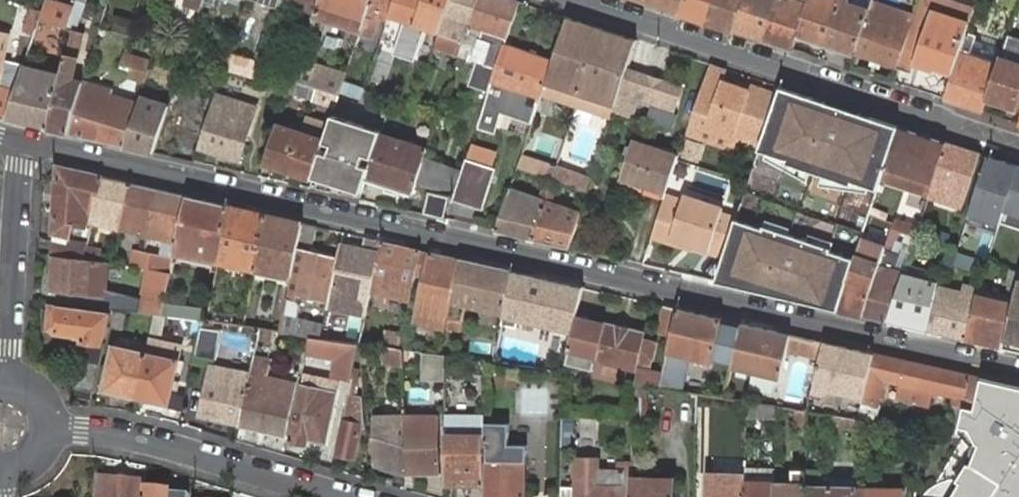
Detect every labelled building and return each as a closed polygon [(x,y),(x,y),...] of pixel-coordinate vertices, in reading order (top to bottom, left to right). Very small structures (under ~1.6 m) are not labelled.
[(74,33),(77,34),(88,0),(79,0),(68,31),(74,33)] [(303,27),(310,29),(320,0),(311,0),(303,27)] [(373,0),(322,0),(310,37),(330,43),(338,23),(363,31),(373,0)] [(389,25),(397,0),(373,0),(363,31),(361,38),(373,42),(379,22),(389,25)] [(405,65),(411,48),(426,0),(397,0),(389,25),(403,30),(393,61),(405,65)] [(452,0),(426,0),(411,48),(416,50),(420,42),(424,44),(429,29),(441,33),(452,0)] [(479,0),(452,0),(441,33),(437,45),(461,52),(464,45),(479,0)] [(522,4),(510,0),(479,0),(464,45),(481,50),(482,43),(497,48),(495,54),(492,64),(483,61),(474,86),(492,91),(500,67),(507,46),(522,4)] [(678,12),(682,0),(642,0),(678,12)] [(707,21),(714,0),(682,0),(678,12),(707,21)] [(707,21),(735,31),(745,0),(714,0),(707,21)] [(735,31),(764,40),(777,0),(745,0),(735,31)] [(794,50),(798,37),(810,0),(777,0),(764,40),(794,50)] [(826,46),(840,0),(810,0),(798,37),(826,46)] [(855,55),(871,7),(873,0),(840,0),(826,46),(855,55)] [(973,14),(935,1),(931,13),(969,26),(973,14)] [(871,7),(855,55),(897,68),(913,20),(904,17),(901,26),(874,17),(877,9),(871,7)] [(901,26),(904,17),(877,9),(874,17),(901,26)] [(953,75),(967,32),(969,26),(931,13),(915,66),(932,72),(934,68),(953,75)] [(638,42),(569,19),(554,61),(552,66),(544,89),(543,94),(613,117),(615,112),(624,85),(629,69),(638,42)] [(37,32),(71,44),(74,33),(68,31),(40,21),(37,32)] [(945,100),(982,112),(987,101),(1001,58),(1002,54),(976,46),(979,36),(967,32),(953,75),(945,100)] [(50,130),(70,134),(82,90),(83,85),(73,82),(79,60),(76,60),(83,35),(77,34),(74,33),(71,44),(63,76),(50,130)] [(8,119),(17,93),(23,73),(1,68),(8,37),(0,35),(0,118),(8,119)] [(481,50),(495,54),(497,48),(482,43),(481,50)] [(554,61),(507,46),(500,67),(492,91),(486,107),(479,129),(493,133),(501,113),(506,97),(507,97),(538,107),(543,94),(544,89),(552,66),(554,61)] [(317,90),(341,98),(352,65),(304,49),(293,81),(317,90)] [(120,64),(150,74),(153,64),(124,54),(120,64)] [(987,101),(1018,111),(1018,107),(1018,64),(1001,58),(987,101)] [(8,119),(50,130),(63,76),(32,67),(34,62),(27,60),(23,73),(17,93),(8,119)] [(117,74),(146,85),(150,74),(120,64),(117,74)] [(726,70),(710,65),(696,111),(695,115),(704,117),(702,123),(738,135),(740,130),(766,139),(771,127),(781,95),(751,84),(748,92),(722,83),(726,70)] [(945,100),(953,75),(934,68),(932,72),(915,66),(906,87),(945,100)] [(615,112),(636,119),(641,103),(674,114),(683,87),(629,69),(624,85),(615,112)] [(290,92),(314,100),(317,90),(293,81),(290,92)] [(783,89),(781,95),(810,106),(813,99),(783,89)] [(70,134),(126,148),(138,108),(82,90),(70,134)] [(314,100),(337,108),(341,98),(317,90),(314,100)] [(766,139),(762,150),(880,191),(882,186),(901,128),(871,118),(868,125),(863,122),(860,120),(856,118),(851,115),(838,110),(831,108),(828,107),(824,107),(821,106),(814,106),(816,100),(813,99),(810,106),(781,95),(771,127),(766,139)] [(538,107),(507,97),(506,97),(501,113),(533,123),(535,117),(538,107)] [(170,109),(142,99),(126,148),(154,155),(170,109)] [(215,102),(199,150),(240,164),(254,123),(220,111),(222,104),(215,102)] [(704,117),(695,115),(689,136),(680,158),(679,160),(695,165),(702,143),(732,153),(738,135),(702,123),(704,117)] [(267,164),(290,171),(302,136),(278,127),(267,164)] [(949,144),(905,129),(887,184),(931,198),(931,197),(949,144)] [(366,180),(412,197),(428,152),(381,135),(373,160),(366,180)] [(290,171),(314,180),(325,144),(302,136),(290,171)] [(624,179),(668,193),(679,160),(680,158),(636,143),(624,179)] [(361,196),(366,180),(373,160),(325,144),(314,180),(361,196)] [(964,209),(982,154),(949,144),(931,197),(964,209)] [(982,154),(964,209),(960,221),(999,233),(1001,225),(1018,232),(1018,165),(982,154)] [(104,178),(60,169),(54,234),(70,237),(72,229),(77,230),(78,225),(86,227),(89,211),(96,213),(104,178)] [(588,192),(591,181),(577,177),(555,169),(550,180),(553,182),(588,192)] [(464,172),(454,200),(482,211),(491,182),(464,172)] [(94,222),(122,229),(132,185),(104,178),(96,213),(94,222)] [(667,195),(668,193),(624,179),(622,186),(665,201),(667,195)] [(132,185),(122,229),(150,234),(159,191),(132,185)] [(495,232),(533,241),(551,189),(544,187),(540,200),(509,190),(495,232)] [(533,241),(569,250),(575,232),(581,213),(552,204),(556,191),(551,189),(533,241)] [(159,191),(150,234),(176,241),(187,197),(159,191)] [(667,195),(665,201),(652,239),(687,249),(689,244),(711,251),(713,246),(727,251),(738,221),(738,220),(723,215),(725,210),(681,194),(680,200),(667,195)] [(425,215),(444,219),(449,199),(430,195),(425,215)] [(175,251),(218,261),(225,207),(187,197),(176,241),(175,251)] [(575,232),(628,249),(641,208),(633,205),(632,211),(621,208),(617,218),(583,207),(581,213),(575,232)] [(225,207),(218,261),(255,270),(264,216),(225,207)] [(264,216),(255,270),(291,278),(298,248),(302,225),(264,216)] [(724,260),(720,273),(742,280),(743,280),(742,281),(767,293),(768,292),(771,279),(784,283),(786,283),(783,294),(785,295),(787,296),(792,297),(794,297),(797,298),(801,298),(804,299),(806,298),(809,298),(814,298),(814,305),(822,307),(841,312),(851,283),(857,263),(856,263),(738,221),(727,251),(724,260)] [(894,232),(917,239),(920,231),(897,222),(894,232)] [(316,229),(302,225),(298,248),(305,250),(295,295),(325,302),(334,257),(312,251),(316,229)] [(930,244),(943,248),(946,239),(928,233),(929,230),(921,228),(920,231),(917,239),(930,244)] [(379,243),(360,238),(357,250),(377,255),(379,243)] [(858,262),(857,263),(851,283),(841,312),(865,317),(888,248),(883,246),(865,240),(864,241),(858,262)] [(372,292),(410,299),(414,277),(419,252),(382,244),(372,292)] [(938,260),(943,248),(930,244),(926,256),(938,260)] [(55,246),(54,258),(85,263),(88,250),(55,246)] [(711,251),(710,256),(724,260),(727,251),(713,246),(711,251)] [(865,317),(890,323),(904,280),(906,273),(897,271),(900,259),(910,261),(913,254),(888,248),(865,317)] [(88,250),(85,263),(100,264),(103,252),(88,250)] [(415,324),(445,331),(451,304),(460,261),(419,252),(414,277),(424,280),(415,324)] [(359,259),(338,253),(335,264),(337,265),(328,306),(350,311),(359,269),(357,269),(359,259)] [(85,263),(54,258),(51,291),(108,299),(109,266),(100,264),(85,263)] [(451,304),(504,316),(514,273),(460,261),(451,304)] [(143,315),(158,316),(163,317),(166,303),(171,274),(151,272),(143,315)] [(720,273),(716,283),(719,283),(738,287),(740,288),(742,281),(743,280),(742,280),(720,273)] [(542,330),(571,336),(575,317),(577,317),(583,289),(528,276),(518,318),(543,325),(542,330)] [(782,296),(783,294),(786,283),(784,283),(771,279),(768,292),(781,295),(782,296)] [(928,332),(938,297),(939,291),(941,282),(931,279),(929,286),(904,280),(890,323),(928,332)] [(1013,305),(1013,307),(1003,349),(1018,352),(1018,280),(1013,305)] [(938,297),(928,332),(966,341),(975,304),(977,296),(958,292),(956,301),(938,297)] [(311,337),(319,339),(321,328),(322,325),(297,321),(301,305),(296,300),(287,298),(279,333),(311,337)] [(966,341),(1003,349),(1013,307),(1013,305),(996,302),(996,308),(975,304),(966,341)] [(163,317),(203,322),(206,309),(166,303),(163,317)] [(50,307),(47,330),(83,335),(83,341),(104,344),(112,315),(50,307)] [(679,310),(665,307),(659,333),(673,336),(679,310)] [(673,336),(670,351),(714,361),(723,320),(679,310),(673,336)] [(205,323),(198,349),(212,352),(218,325),(211,323),(205,323)] [(600,343),(596,360),(637,369),(638,363),(652,366),(657,342),(643,339),(644,334),(628,331),(628,328),(619,327),(618,329),(604,325),(603,330),(592,328),(589,341),(600,343)] [(791,336),(742,325),(733,365),(732,369),(782,379),(782,376),(791,336)] [(241,350),(257,353),(259,341),(261,331),(245,328),(230,326),(229,336),(243,339),(241,350)] [(319,339),(360,345),(362,334),(321,328),(319,339)] [(261,331),(259,341),(270,343),(273,332),(261,331)] [(362,334),(360,345),(381,348),(382,337),(362,334)] [(804,339),(791,336),(782,376),(782,379),(775,408),(778,409),(801,413),(809,376),(796,373),(804,339)] [(353,378),(360,347),(360,345),(319,339),(311,337),(307,352),(337,356),(334,373),(353,378)] [(825,344),(810,340),(805,364),(819,367),(825,344)] [(877,355),(825,344),(819,367),(814,393),(826,396),(833,393),(866,401),(877,355)] [(105,390),(138,398),(148,355),(116,347),(105,390)] [(386,365),(402,365),(403,351),(399,351),(386,349),(386,365)] [(418,383),(443,383),(443,355),(419,354),(418,383)] [(148,355),(138,398),(170,405),(181,362),(148,355)] [(877,355),(861,422),(876,424),(887,381),(918,390),(924,367),(877,355)] [(76,388),(95,393),(102,364),(96,363),(95,366),(82,362),(76,388)] [(241,424),(252,375),(214,367),(203,416),(241,424)] [(965,406),(971,378),(924,367),(918,390),(915,403),(963,416),(965,406)] [(241,424),(241,427),(285,437),(296,384),(252,375),(241,424)] [(982,379),(974,408),(965,406),(963,416),(959,427),(970,429),(980,446),(972,464),(954,496),(1018,496),(1018,388),(982,379)] [(304,380),(291,441),(310,446),(311,438),(327,441),(338,387),(328,385),(326,391),(309,388),(310,381),(304,380)] [(361,423),(365,424),(363,396),(350,393),(344,419),(346,420),(338,455),(354,458),(361,423)] [(723,423),(724,399),(697,398),(696,422),(723,423)] [(404,417),(405,474),(437,473),(435,416),(411,417),(411,409),(404,409),(404,417)] [(375,466),(405,474),(404,417),(374,418),(375,466)] [(483,446),(487,446),(487,496),(524,496),(525,462),(528,462),(527,445),(507,445),(506,422),(483,422),(483,429),(483,437),(483,446)] [(447,437),(483,437),(483,429),(447,429),(447,437)] [(447,489),(483,489),(483,446),(483,437),(447,437),(447,489)] [(631,480),(632,463),(621,463),(621,470),(598,469),(598,458),(578,458),(578,486),(561,485),(561,496),(631,496),(631,480)] [(746,481),(747,460),(733,460),(732,475),(710,474),(709,496),(746,496),(746,481)] [(806,471),(806,469),(795,470),(795,481),(776,480),(776,483),(776,496),(805,496),(806,471)] [(832,478),(821,477),(822,471),(806,471),(805,496),(831,496),(832,478)] [(859,491),(860,479),(832,478),(831,496),(859,496),(859,491)] [(147,493),(148,483),(102,480),(101,496),(147,496),(147,493)] [(631,496),(674,496),(674,481),(631,480),(631,496)] [(776,483),(770,482),(770,493),(752,493),(752,482),(746,481),(746,496),(776,496),(776,483)] [(770,493),(770,482),(752,482),(752,493),(770,493)]
